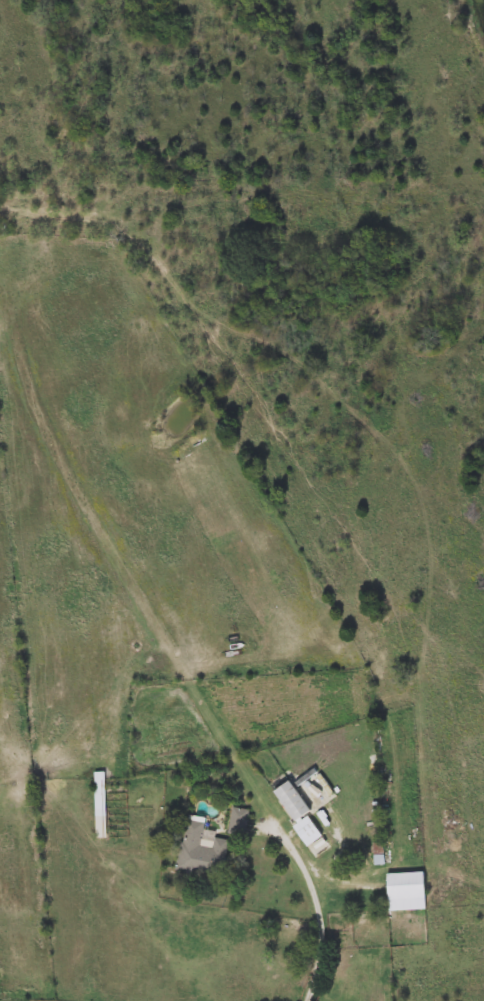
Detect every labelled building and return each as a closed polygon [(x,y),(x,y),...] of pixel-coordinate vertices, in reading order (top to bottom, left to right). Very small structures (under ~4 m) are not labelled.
[(104,771),(105,837),(94,837),(94,771),(104,771)] [(312,809),(296,821),(274,792),(290,779),(312,809)] [(228,841),(224,874),(178,868),(185,820),(203,822),(201,837),(228,841)] [(426,909),(387,909),(387,872),(426,872),(426,909)]
